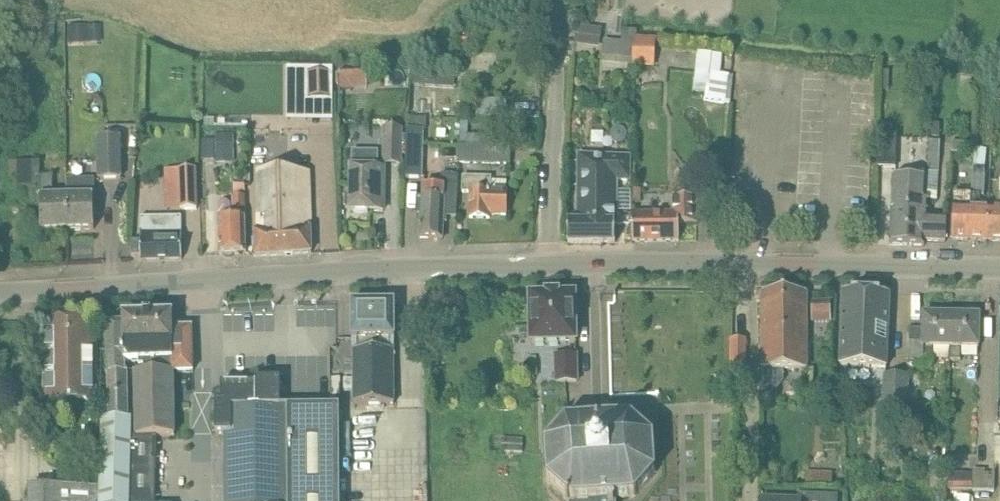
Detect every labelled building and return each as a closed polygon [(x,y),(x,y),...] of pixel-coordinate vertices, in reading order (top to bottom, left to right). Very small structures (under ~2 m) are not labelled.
[(69,26),(69,44),(85,44),(85,25),(69,26)] [(586,38),(587,78),(627,77),(626,37),(586,38)] [(657,41),(635,39),(634,64),(655,66),(657,41)] [(723,73),(724,52),(699,51),(698,89),(712,90),(712,100),(732,101),(733,74),(723,73)] [(300,89),(304,76),(279,66),(274,79),(300,89)] [(339,88),(369,88),(370,71),(340,71),(339,88)] [(312,103),(331,103),(331,76),(311,77),(312,103)] [(422,180),(423,141),(424,131),(425,131),(425,119),(409,118),(409,129),(406,129),(404,179),(422,180)] [(931,123),(930,137),(939,137),(940,123),(931,123)] [(399,165),(400,131),(384,131),(383,165),(399,165)] [(217,136),(217,153),(234,153),(234,136),(217,136)] [(880,136),(879,167),(896,167),(896,136),(880,136)] [(121,178),(120,138),(98,138),(99,178),(121,178)] [(200,159),(213,159),(213,140),(200,140),(200,159)] [(950,144),(943,144),(930,143),(928,174),(930,174),(929,195),(948,196),(950,161),(959,162),(959,154),(950,153),(950,144)] [(511,148),(491,147),(460,146),(459,162),(510,164),(511,148)] [(352,152),(352,191),(351,211),(383,211),(384,169),(378,168),(378,152),(352,152)] [(628,156),(616,155),(579,155),(578,222),(569,222),(569,243),(615,243),(615,223),(616,179),(627,180),(628,156)] [(40,162),(17,163),(18,185),(40,184),(40,177),(40,162)] [(196,170),(181,170),(181,184),(181,210),(196,210),(196,184),(196,170)] [(255,235),(255,236),(256,256),(312,253),(307,172),(258,174),(260,234),(255,235)] [(443,175),(442,186),(423,185),(422,197),(418,197),(417,213),(421,213),(420,238),(442,239),(443,222),(447,223),(447,217),(457,217),(458,176),(443,175)] [(93,176),(67,176),(67,195),(67,230),(94,229),(94,209),(93,176)] [(910,194),(927,194),(928,178),(893,176),(890,244),(908,245),(910,194)] [(50,177),(40,177),(40,184),(40,210),(41,230),(67,230),(67,195),(51,195),(50,177)] [(508,181),(491,181),(491,178),(463,177),(463,192),(471,192),(470,217),(490,218),(490,214),(506,214),(507,192),(508,181)] [(218,221),(219,234),(219,254),(247,253),(246,233),(244,187),(231,187),(232,220),(218,221)] [(969,239),(971,193),(953,193),(951,239),(969,239)] [(980,194),(971,193),(969,239),(988,240),(990,206),(980,206),(980,194)] [(925,245),(925,241),(945,242),(945,241),(946,241),(947,209),(942,209),(942,200),(934,199),(933,208),(935,208),(934,220),(926,220),(927,194),(910,194),(908,245),(925,245)] [(988,240),(999,241),(999,196),(999,207),(990,206),(988,240)] [(155,214),(156,197),(143,197),(142,214),(155,214)] [(632,212),(632,221),(632,241),(679,240),(679,223),(698,223),(698,197),(672,197),(672,212),(632,212)] [(141,241),(131,241),(132,257),(141,256),(141,260),(182,259),(182,257),(182,239),(181,229),(181,217),(140,217),(140,229),(141,241)] [(806,370),(807,292),(807,290),(763,290),(763,370),(806,370)] [(843,312),(840,364),(886,365),(889,314),(890,294),(843,292),(843,312)] [(576,295),(530,296),(531,344),(577,343),(576,295)] [(813,300),(813,314),(830,314),(830,299),(813,300)] [(395,303),(352,303),(352,339),(358,339),(358,349),(354,349),(354,405),(394,404),(394,349),(390,349),(390,339),(395,339),(395,303)] [(951,348),(952,315),(924,315),(923,330),(910,330),(910,360),(933,360),(933,347),(950,348),(951,348)] [(951,348),(950,348),(950,361),(961,361),(961,348),(979,348),(980,316),(952,315),(951,348)] [(107,323),(107,343),(109,419),(103,419),(101,490),(101,500),(157,500),(157,436),(175,435),(173,371),(179,371),(179,381),(194,381),(193,347),(192,327),(172,328),(172,316),(124,317),(124,322),(107,323)] [(96,400),(95,341),(94,321),(45,322),(46,402),(81,402),(81,418),(98,418),(98,400),(96,400)] [(746,339),(730,339),(731,378),(746,378),(746,339)] [(577,355),(576,355),(555,356),(556,382),(578,381),(577,355)] [(131,419),(131,437),(137,437),(135,372),(145,372),(145,366),(140,366),(140,360),(126,361),(127,372),(128,372),(130,419),(131,419)] [(906,374),(888,374),(888,421),(906,421),(906,374)] [(340,406),(281,406),(281,380),(256,380),(256,384),(221,384),(222,394),(219,394),(216,398),(216,434),(224,434),(225,500),(341,500),(340,406)] [(616,498),(635,497),(656,474),(654,439),(630,418),(566,422),(546,446),(548,480),(568,498),(567,499),(569,500),(571,499),(572,500),(616,500),(616,498)] [(502,451),(522,451),(522,439),(502,440),(502,451)] [(975,473),(945,473),(945,489),(974,490),(975,473)] [(101,490),(30,489),(30,500),(101,500),(101,490)]
